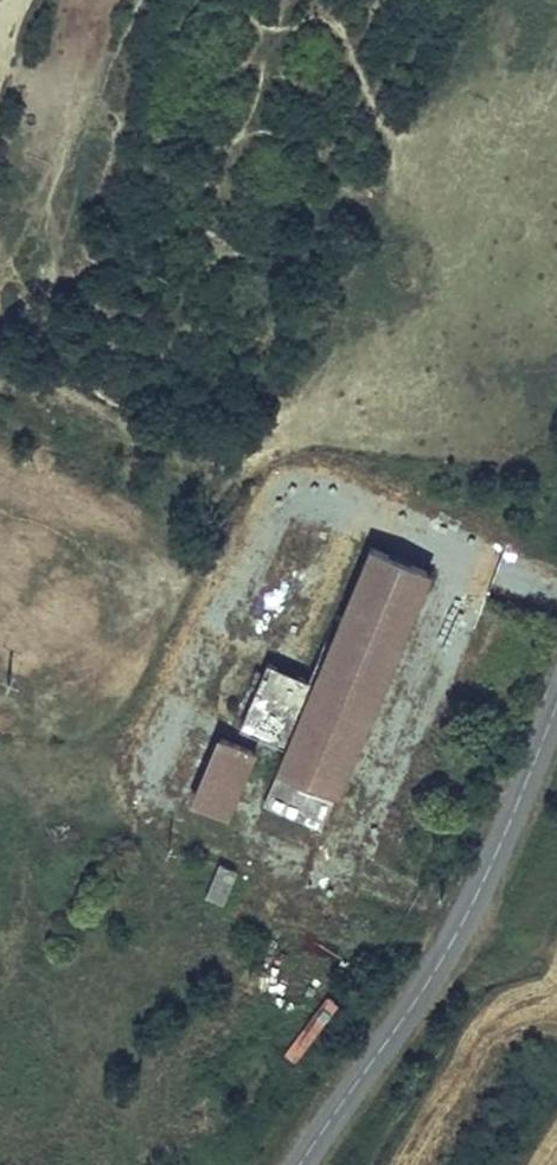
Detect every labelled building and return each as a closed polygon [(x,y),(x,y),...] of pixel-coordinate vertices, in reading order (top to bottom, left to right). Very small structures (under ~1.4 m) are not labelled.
[(431,570),(375,546),(318,683),(273,664),(245,731),(290,750),(278,779),(335,803),(431,570)] [(258,757),(219,739),(188,804),(228,822),(258,757)] [(203,896),(223,903),(236,868),(216,860),(203,896)]
